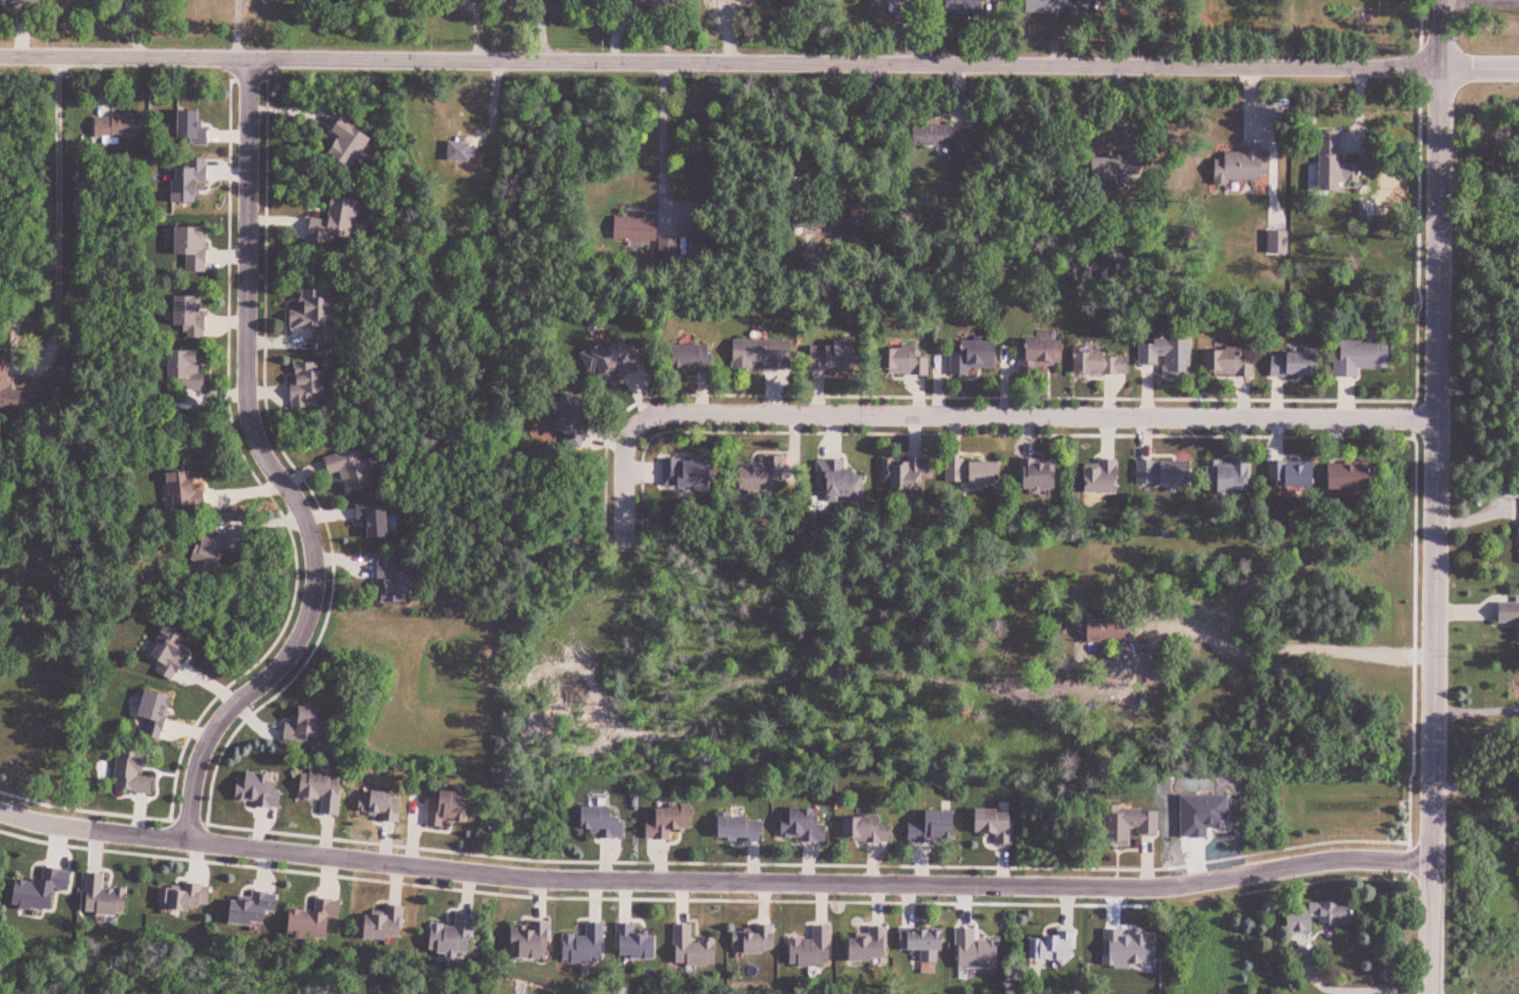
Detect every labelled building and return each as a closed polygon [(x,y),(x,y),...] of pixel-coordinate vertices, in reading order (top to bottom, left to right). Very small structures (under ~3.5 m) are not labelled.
[(961,0),(942,0),(943,14),(961,13),(961,0)] [(1022,12),(1060,12),(1060,0),(1022,0),(1022,12)] [(150,138),(150,115),(98,115),(98,138),(150,138)] [(952,146),(953,126),(909,125),(908,145),(952,146)] [(1312,131),(1310,191),(1338,191),(1338,182),(1355,183),(1355,163),(1344,163),(1345,132),(1312,131)] [(478,143),(451,143),(451,161),(478,161),(478,143)] [(1257,184),(1259,153),(1209,150),(1207,181),(1257,184)] [(1130,156),(1086,155),(1085,180),(1129,180),(1130,156)] [(177,180),(178,202),(205,202),(205,183),(210,183),(209,161),(196,161),(196,168),(181,168),(181,180),(177,180)] [(310,235),(355,243),(362,200),(337,196),(332,221),(313,218),(310,235)] [(809,227),(831,227),(831,216),(808,216),(809,227)] [(661,242),(662,221),(618,219),(618,240),(661,242)] [(188,255),(188,271),(206,271),(207,227),(177,227),(176,255),(188,255)] [(681,240),(664,239),(664,255),(680,256),(681,240)] [(342,297),(332,297),(332,290),(307,290),(307,311),(293,311),(294,330),(332,329),(332,322),(343,322),(342,297)] [(209,338),(209,296),(184,296),(184,338),(209,338)] [(716,351),(715,316),(777,316),(780,357),(716,351)] [(1157,367),(1123,342),(1125,316),(1173,327),(1179,346),(1157,367)] [(878,357),(878,318),(912,326),(918,364),(911,357),(878,357)] [(1256,359),(1252,326),(1304,318),(1314,366),(1256,359)] [(937,359),(940,323),(981,328),(988,362),(937,359)] [(1017,349),(1017,323),(1048,326),(1054,354),(1017,349)] [(805,354),(809,325),(845,329),(850,359),(805,354)] [(1325,357),(1324,329),(1372,326),(1378,359),(1325,357)] [(1065,352),(1063,328),(1108,331),(1114,361),(1065,352)] [(672,355),(668,330),(690,330),(698,359),(672,355)] [(1193,358),(1189,333),(1229,335),(1234,361),(1193,358)] [(648,369),(634,334),(583,356),(594,380),(620,369),(624,379),(648,369)] [(1160,365),(1160,375),(1190,375),(1190,338),(1136,338),(1136,365),(1160,365)] [(1020,376),(1044,376),(1044,339),(1020,339),(1020,376)] [(735,340),(735,369),(797,369),(797,340),(735,340)] [(951,375),(973,375),(973,368),(1003,369),(1004,342),(961,341),(961,351),(952,351),(951,375)] [(676,371),(714,373),(715,344),(677,343),(676,371)] [(9,385),(19,350),(0,345),(0,383),(9,385)] [(889,348),(889,375),(931,375),(931,357),(922,357),(922,347),(889,348)] [(1200,375),(1252,376),(1252,358),(1241,358),(1241,349),(1200,348),(1200,375)] [(209,351),(175,350),(174,380),(183,380),(183,389),(209,389),(209,351)] [(1126,374),(1126,351),(1067,351),(1067,374),(1126,374)] [(1304,352),(1266,353),(1266,376),(1304,376),(1304,352)] [(314,409),(313,399),(321,398),(321,364),(296,364),(297,409),(314,409)] [(27,412),(27,391),(0,391),(0,412),(27,412)] [(569,435),(566,445),(584,450),(596,401),(568,394),(558,432),(569,435)] [(804,464),(801,435),(835,443),(835,463),(804,464)] [(885,471),(884,440),(908,444),(910,475),(885,471)] [(1013,476),(1011,441),(1044,448),(1048,481),(1013,476)] [(1210,472),(1208,442),(1232,446),(1239,477),(1210,472)] [(1128,470),(1125,443),(1174,446),(1181,473),(1128,470)] [(1074,481),(1075,444),(1106,444),(1108,483),(1074,481)] [(1273,472),(1275,446),(1300,448),(1306,475),(1273,472)] [(957,466),(955,447),(985,448),(989,472),(957,466)] [(1316,470),(1316,448),(1355,451),(1358,476),(1316,470)] [(375,488),(366,449),(326,458),(330,476),(345,473),(350,494),(375,488)] [(746,491),(782,491),(782,456),(767,456),(767,464),(746,464),(746,491)] [(934,458),(883,459),(884,491),(934,490),(934,458)] [(1024,490),(1063,490),(1063,459),(1024,459),(1024,490)] [(665,460),(664,488),(719,489),(720,461),(665,460)] [(866,472),(846,472),(846,460),(828,460),(828,502),(866,502),(866,472)] [(950,485),(1008,484),(1008,460),(949,460),(950,485)] [(1177,485),(1177,460),(1137,460),(1137,485),(1177,485)] [(1249,493),(1249,461),(1202,460),(1200,491),(1249,493)] [(1319,488),(1370,488),(1370,461),(1319,461),(1319,488)] [(173,509),(201,509),(201,473),(173,473),(173,509)] [(200,565),(234,574),(244,539),(210,529),(200,565)] [(380,583),(387,583),(387,603),(410,603),(410,594),(418,594),(419,570),(397,570),(397,556),(380,556),(380,583)] [(1514,609),(1514,603),(1491,602),(1491,623),(1510,623),(1510,643),(1518,643),(1518,609),(1514,609)] [(1142,643),(1142,613),(1081,613),(1081,634),(1092,634),(1092,642),(1142,643)] [(174,625),(150,664),(176,680),(200,641),(174,625)] [(178,698),(152,690),(143,719),(151,721),(146,736),(165,741),(178,698)] [(285,741),(326,744),(328,709),(300,707),(299,725),(286,724),(285,741)] [(121,751),(118,792),(157,794),(158,778),(148,777),(150,754),(121,751)] [(279,777),(242,772),(237,801),(285,809),(288,791),(277,789),(279,777)] [(346,816),(348,776),(303,773),(302,799),(325,800),(324,814),(346,816)] [(410,795),(362,793),(361,817),(409,819),(410,795)] [(432,803),(432,825),(480,825),(480,793),(442,793),(442,803),(432,803)] [(657,823),(647,823),(647,840),(674,840),(674,830),(701,830),(701,806),(657,806),(657,823)] [(629,808),(579,808),(579,835),(629,835),(629,808)] [(975,833),(1000,834),(1000,844),(1020,845),(1021,811),(976,810),(975,833)] [(1136,836),(1159,837),(1160,811),(1109,810),(1109,845),(1136,845),(1136,836)] [(782,811),(782,840),(831,841),(831,823),(820,823),(820,811),(782,811)] [(894,842),(894,818),(845,818),(845,842),(894,842)] [(769,819),(719,819),(719,841),(769,841),(769,819)] [(90,915),(133,916),(133,889),(110,889),(110,874),(91,874),(90,915)] [(1279,929),(1344,929),(1344,902),(1304,902),(1304,906),(1279,906),(1279,929)] [(366,938),(409,941),(412,907),(392,905),(391,916),(368,915),(366,938)] [(482,915),(463,912),(461,927),(437,924),(432,952),(475,958),(482,915)] [(590,936),(565,935),(564,962),(609,963),(610,922),(590,921),(590,936)] [(664,960),(666,937),(637,934),(638,923),(621,921),(618,956),(664,960)] [(535,927),(514,927),(514,958),(553,958),(553,922),(535,922),(535,927)] [(676,965),(720,967),(721,941),(698,940),(698,924),(678,924),(676,965)] [(835,926),(817,926),(816,939),(791,939),(791,966),(834,967),(835,926)] [(849,962),(894,962),(894,927),(873,927),(873,938),(849,938),(849,962)] [(780,953),(780,929),(733,929),(733,953),(780,953)] [(927,952),(927,963),(943,963),(943,952),(953,952),(953,930),(903,930),(903,952),(927,952)] [(1081,931),(1061,930),(1061,939),(1035,938),(1034,961),(1080,962),(1081,931)]
